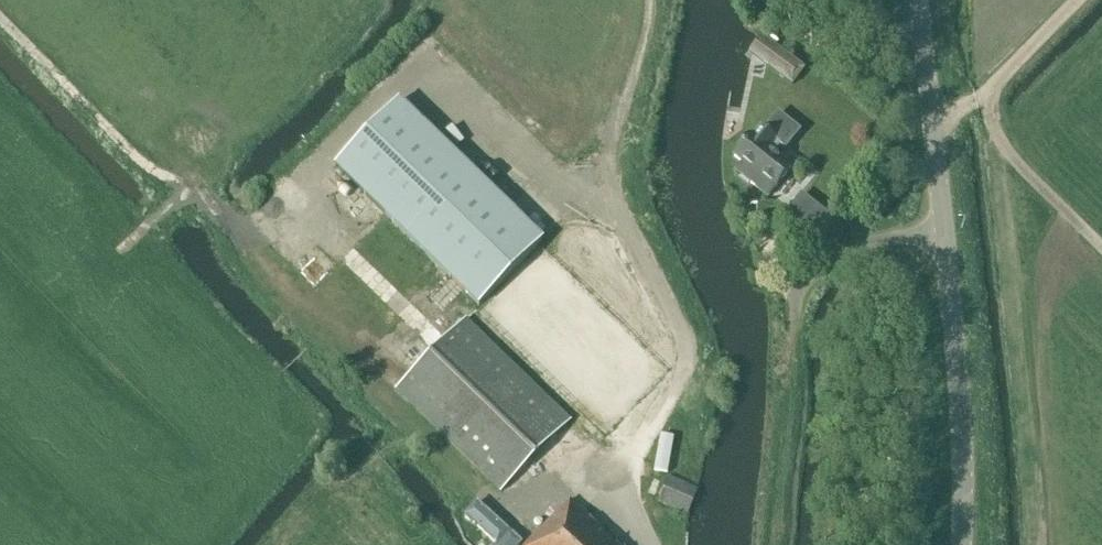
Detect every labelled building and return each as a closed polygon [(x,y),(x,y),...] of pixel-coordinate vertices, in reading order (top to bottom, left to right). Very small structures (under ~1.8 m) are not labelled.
[(806,70),(762,36),(749,53),(793,87),(806,70)] [(541,241),(397,101),(316,185),(366,234),(384,215),(478,306),(541,241)] [(764,129),(760,126),(752,135),(750,134),(732,156),(741,164),(734,172),(767,200),(793,168),(776,153),(779,149),(785,154),(801,135),(776,115),(764,129)] [(315,283),(335,263),(316,243),(296,263),(315,283)] [(395,391),(499,492),(569,420),(464,319),(395,391)] [(669,470),(677,434),(663,430),(655,467),(669,470)] [(658,503),(686,513),(695,488),(667,478),(658,503)] [(570,501),(527,544),(616,544),(570,501)] [(474,505),(461,518),(473,530),(463,539),(469,544),(515,544),(474,505)]
